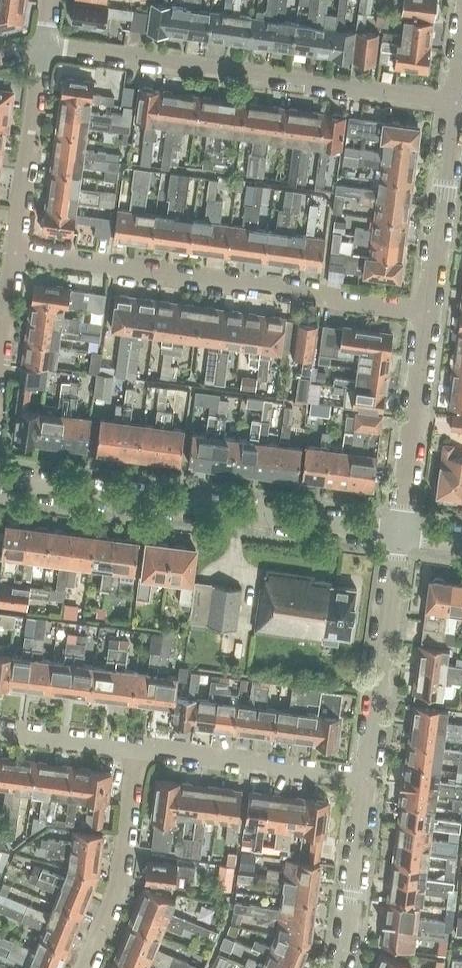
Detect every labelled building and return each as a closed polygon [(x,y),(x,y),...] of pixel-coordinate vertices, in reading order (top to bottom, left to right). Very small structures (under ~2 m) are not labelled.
[(23,23),(26,0),(24,0),(0,0),(0,28),(23,23)] [(150,11),(147,32),(168,35),(168,34),(172,5),(173,5),(173,0),(164,0),(163,4),(151,2),(150,11)] [(173,5),(172,5),(168,34),(188,37),(193,0),(173,0),(173,5)] [(188,37),(208,40),(212,11),(201,9),(202,0),(193,0),(188,37)] [(212,11),(208,40),(228,43),(234,1),(225,0),(223,12),(212,11)] [(234,1),(228,43),(252,46),(253,36),(256,17),(240,15),(242,0),(234,0),(234,1)] [(267,9),(263,12),(257,11),(253,36),(252,46),(272,49),(279,0),(268,0),(267,9)] [(287,0),(279,0),(272,49),(292,52),(296,22),(284,21),(287,0)] [(307,24),(296,22),(292,52),(312,54),(312,55),(320,0),(310,0),(307,24)] [(312,55),(332,57),(336,29),(335,29),(337,15),(327,14),(329,0),(320,0),(312,55)] [(337,15),(335,29),(336,29),(332,57),(332,58),(353,61),(357,30),(344,29),(348,0),(339,0),(337,15)] [(371,14),(373,0),(361,0),(359,12),(367,13),(371,14)] [(403,1),(401,15),(434,19),(435,15),(437,15),(439,3),(436,2),(437,0),(398,0),(403,1)] [(132,19),(130,30),(147,32),(150,11),(85,3),(75,2),(72,22),(92,25),(92,27),(102,28),(102,26),(106,26),(108,15),(132,19)] [(379,33),(364,31),(367,13),(359,12),(357,30),(353,61),(360,62),(360,64),(373,66),(373,64),(376,64),(379,33)] [(432,26),(432,23),(404,19),(402,32),(383,30),(382,41),(431,47),(429,47),(430,39),(432,40),(434,26),(432,26)] [(397,67),(397,69),(410,71),(411,69),(428,72),(431,47),(382,41),(382,49),(389,49),(397,51),(395,67),(397,67)] [(381,52),(380,62),(387,63),(389,49),(382,49),(381,52)] [(92,103),(113,106),(114,97),(93,93),(95,82),(64,77),(64,78),(62,78),(60,90),(62,90),(61,97),(92,101),(92,103)] [(133,107),(136,88),(124,86),(123,96),(121,105),(133,107)] [(143,88),(140,88),(135,121),(148,122),(146,139),(154,140),(156,124),(160,92),(160,91),(151,90),(150,87),(144,86),(143,88)] [(13,92),(0,90),(0,110),(10,111),(13,92)] [(169,169),(170,164),(173,143),(180,95),(173,94),(171,92),(164,91),(162,92),(160,92),(156,124),(168,125),(166,142),(164,142),(161,168),(169,169)] [(195,129),(200,98),(197,97),(195,95),(188,94),(187,96),(180,95),(173,143),(181,144),(183,128),(195,129)] [(205,147),(213,148),(219,100),(212,99),(211,97),(204,96),(202,98),(200,98),(195,129),(208,131),(205,147)] [(110,123),(130,125),(133,107),(121,105),(121,106),(123,107),(122,115),(111,114),(111,116),(90,113),(92,103),(92,101),(61,97),(59,109),(61,109),(60,115),(110,123)] [(226,101),(219,100),(213,148),(221,149),(223,133),(241,135),(245,104),(237,103),(235,100),(228,100),(226,101)] [(256,175),(266,107),(258,106),(257,103),(250,102),(248,104),(245,104),(241,135),(254,137),(252,153),(249,153),(246,174),(256,175)] [(269,140),(281,141),(285,110),(283,109),(281,107),(275,106),(273,108),(266,107),(256,175),(264,176),(269,140)] [(281,141),(293,143),(288,180),(296,181),(305,112),(298,111),(297,109),(290,108),(288,110),(285,110),(281,141)] [(8,130),(10,111),(0,110),(0,129),(8,130)] [(311,145),(320,147),(325,115),(322,115),(321,112),(314,112),(312,113),(305,112),(296,181),(306,182),(311,145)] [(329,148),(341,150),(346,117),(343,116),(341,114),(334,113),(332,115),(325,114),(325,115),(320,147),(315,185),(323,186),(329,148)] [(89,127),(109,130),(110,123),(60,115),(59,121),(57,121),(55,134),(87,138),(89,127)] [(393,121),(390,123),(349,117),(347,135),(381,140),(385,141),(385,140),(418,145),(420,132),(420,131),(417,127),(417,126),(416,126),(401,124),(399,122),(393,121)] [(110,123),(109,130),(121,132),(124,132),(129,133),(130,125),(110,123)] [(106,160),(107,152),(86,149),(87,138),(55,134),(54,147),(56,147),(55,153),(106,160)] [(140,165),(140,166),(150,167),(150,166),(154,140),(146,139),(144,139),(140,165)] [(385,141),(381,140),(379,151),(367,150),(367,149),(345,146),(344,154),(414,164),(415,158),(417,158),(419,146),(417,146),(417,145),(418,145),(385,140),(385,141)] [(173,143),(170,164),(178,165),(181,144),(173,143)] [(212,161),(211,169),(229,172),(231,156),(220,154),(221,149),(213,148),(212,154),(213,154),(212,161)] [(107,152),(106,160),(118,162),(119,154),(107,152)] [(118,182),(119,171),(120,162),(118,162),(106,160),(55,153),(54,159),(52,159),(50,172),(82,176),(83,165),(92,166),(92,168),(105,170),(104,180),(118,182)] [(359,157),(358,164),(365,165),(381,167),(379,179),(414,184),(415,170),(413,170),(414,164),(359,157)] [(211,169),(212,161),(203,160),(202,168),(211,169)] [(134,168),(131,189),(133,189),(140,190),(143,169),(134,168)] [(143,169),(140,190),(148,191),(151,170),(143,169)] [(82,176),(50,172),(48,184),(50,185),(49,191),(115,200),(116,192),(80,187),(82,176)] [(180,174),(173,173),(167,215),(156,214),(152,246),(164,248),(165,246),(170,247),(180,174)] [(190,176),(180,174),(170,247),(177,248),(176,250),(189,251),(194,219),(182,218),(184,206),(186,206),(190,176)] [(237,180),(219,177),(219,180),(217,189),(235,191),(237,180)] [(219,180),(211,179),(208,199),(215,200),(216,200),(217,189),(219,180)] [(360,196),(409,203),(410,197),(412,197),(414,184),(379,179),(378,188),(336,182),(335,192),(345,194),(360,196)] [(235,191),(242,192),(244,181),(237,180),(235,191)] [(247,184),(244,204),(246,205),(253,206),(255,185),(247,184)] [(257,228),(263,186),(255,185),(253,206),(245,257),(252,258),(252,260),(263,262),(268,230),(257,228)] [(130,210),(118,209),(114,239),(115,239),(115,241),(127,242),(127,241),(133,241),(140,190),(133,189),(130,210)] [(279,208),(275,231),(268,230),(263,262),(277,264),(277,262),(283,262),(292,191),(285,189),(282,208),(279,208)] [(145,212),(148,191),(140,190),(133,241),(139,242),(139,244),(152,246),(156,214),(145,212)] [(115,200),(49,191),(49,197),(47,197),(45,209),(77,213),(78,202),(114,207),(115,200)] [(301,265),(302,265),(306,235),(295,234),(298,213),(299,213),(302,192),(292,191),(283,262),(289,263),(289,265),(301,267),(301,265)] [(335,192),(332,212),(342,214),(345,194),(335,192)] [(376,206),(374,218),(409,223),(410,209),(408,209),(409,203),(360,196),(359,204),(376,206)] [(194,219),(189,251),(202,253),(202,251),(208,252),(215,200),(208,199),(205,221),(194,219)] [(231,225),(220,223),(223,201),(216,200),(215,200),(208,252),(214,253),(214,255),(226,257),(231,225)] [(310,204),(309,213),(317,214),(318,205),(310,204)] [(240,256),(245,257),(253,206),(246,205),(243,226),(231,225),(226,257),(239,258),(240,256)] [(95,235),(109,237),(112,218),(77,213),(45,209),(45,210),(45,216),(43,215),(41,228),(43,228),(43,229),(73,233),(75,221),(96,224),(95,235)] [(320,268),(321,268),(325,238),(314,236),(317,214),(309,213),(306,235),(302,265),(308,266),(308,268),(320,270),(320,268)] [(409,223),(374,218),(372,229),(355,227),(354,235),(404,242),(405,236),(407,236),(409,223)] [(335,221),(333,233),(334,233),(345,234),(346,222),(336,221),(335,221)] [(352,254),(369,257),(403,262),(403,261),(402,261),(402,260),(404,260),(405,248),(403,248),(404,242),(354,235),(353,242),(370,245),(369,256),(352,254)] [(332,251),(329,269),(364,274),(370,275),(372,277),(378,278),(381,276),(395,278),(395,279),(397,279),(397,278),(401,276),(401,275),(401,274),(403,262),(369,257),(352,254),(341,252),(341,253),(332,251)] [(69,307),(104,312),(106,294),(65,288),(63,286),(57,285),(55,287),(34,284),(32,302),(33,302),(65,306),(65,307),(69,307)] [(117,296),(115,296),(112,327),(122,328),(117,375),(127,377),(129,358),(131,346),(137,299),(132,298),(132,296),(127,295),(127,296),(121,295),(122,294),(117,294),(117,296)] [(153,332),(158,300),(152,299),(146,298),(142,297),(141,300),(137,299),(131,346),(140,348),(142,339),(143,331),(153,332)] [(158,300),(153,332),(163,333),(162,341),(163,341),(162,350),(164,350),(172,351),(178,305),(173,304),(173,302),(168,301),(163,301),(163,300),(158,300)] [(33,302),(32,304),(30,306),(29,312),(31,314),(30,322),(79,329),(81,319),(64,317),(65,307),(65,306),(33,302)] [(182,306),(178,305),(172,351),(182,353),(183,344),(184,344),(185,336),(195,337),(197,325),(199,305),(193,304),(193,305),(188,304),(183,303),(182,306)] [(218,360),(224,311),(219,311),(219,308),(215,307),(215,308),(209,307),(199,305),(197,325),(201,325),(199,340),(209,341),(208,349),(209,349),(208,358),(218,360)] [(214,384),(224,385),(227,361),(228,352),(229,352),(230,344),(241,346),(245,311),(239,311),(234,310),(229,309),(229,312),(224,311),(218,360),(216,371),(214,384)] [(241,346),(250,347),(249,355),(250,355),(249,364),(258,365),(259,365),(265,317),(260,316),(260,314),(256,313),(250,313),(250,312),(245,311),(241,346)] [(282,351),(286,320),(285,320),(285,317),(281,317),(275,316),(270,315),(270,317),(265,317),(259,365),(268,367),(270,358),(271,350),(282,351)] [(297,400),(308,401),(314,358),(313,358),(318,324),(311,323),(311,321),(299,320),(299,322),(286,320),(282,351),(282,352),(293,354),(293,355),(304,356),(301,373),(296,372),(295,378),(300,378),(297,400)] [(101,332),(102,322),(99,323),(88,321),(87,330),(101,332)] [(79,329),(30,322),(29,329),(27,331),(26,337),(28,339),(27,342),(60,347),(60,346),(61,336),(100,341),(101,332),(87,330),(79,329)] [(368,331),(323,325),(322,335),(321,344),(340,347),(365,350),(368,331)] [(365,350),(390,354),(393,335),(368,331),(365,350)] [(25,360),(24,362),(24,363),(57,367),(59,356),(75,359),(77,348),(60,346),(60,347),(27,342),(26,350),(24,352),(23,358),(25,360)] [(340,347),(321,344),(318,364),(330,365),(331,355),(359,358),(357,368),(389,373),(391,360),(389,359),(390,354),(365,350),(340,347)] [(457,348),(456,354),(454,354),(452,367),(461,369),(461,349),(457,348)] [(172,351),(164,350),(160,378),(169,379),(171,365),(172,351)] [(92,351),(89,372),(98,373),(99,373),(102,353),(98,352),(92,351)] [(136,378),(138,360),(129,358),(127,377),(136,378)] [(171,365),(169,379),(176,380),(178,366),(171,365)] [(257,378),(256,380),(257,380),(267,381),(268,367),(259,365),(258,365),(257,378)] [(24,367),(24,369),(13,443),(38,446),(38,444),(43,412),(42,412),(42,410),(39,409),(39,411),(29,410),(32,386),(46,388),(48,370),(34,368),(24,367)] [(452,367),(451,381),(453,381),(452,387),(461,388),(461,369),(452,367)] [(389,373),(357,368),(356,379),(335,377),(334,384),(385,391),(386,385),(388,385),(389,373)] [(206,369),(205,382),(214,384),(216,371),(206,369)] [(318,371),(317,381),(324,382),(326,372),(318,371)] [(110,397),(114,375),(99,373),(98,373),(95,395),(110,397)] [(257,378),(242,376),(240,389),(256,391),(257,380),(256,380),(257,378)] [(69,396),(71,383),(62,381),(60,395),(69,396)] [(69,396),(76,397),(78,384),(71,383),(69,396)] [(346,393),(344,406),(383,411),(383,410),(385,410),(387,398),(385,398),(386,391),(385,391),(334,384),(333,392),(346,393)] [(166,410),(168,396),(169,388),(160,386),(158,408),(166,410)] [(449,407),(461,409),(461,388),(452,387),(451,393),(449,393),(448,405),(449,405),(449,407)] [(125,404),(133,405),(135,390),(126,389),(124,404),(125,404)] [(196,392),(195,401),(209,402),(210,394),(196,392)] [(210,394),(209,402),(218,404),(219,399),(220,395),(210,394)] [(43,412),(38,444),(56,446),(57,444),(60,444),(60,445),(62,446),(69,396),(60,395),(58,412),(42,410),(42,412),(43,412)] [(87,448),(91,416),(77,414),(79,397),(76,397),(69,396),(62,446),(64,446),(64,445),(68,445),(68,447),(86,450),(87,448)] [(166,410),(174,411),(176,397),(168,396),(166,410)] [(264,400),(247,398),(246,407),(262,409),(262,410),(264,400)] [(218,404),(217,415),(218,415),(227,416),(229,401),(220,399),(219,399),(218,404)] [(270,421),(273,401),(264,400),(262,410),(262,409),(261,420),(270,421)] [(101,417),(98,441),(97,451),(98,452),(97,453),(113,455),(113,453),(117,454),(117,455),(118,455),(125,404),(124,404),(117,403),(115,419),(101,417)] [(309,415),(330,417),(331,405),(311,403),(309,415)] [(139,459),(143,422),(131,421),(133,405),(125,404),(118,455),(119,455),(119,454),(123,455),(123,457),(139,459)] [(282,423),(292,424),(294,408),(285,407),(282,423)] [(143,422),(139,459),(154,461),(154,459),(158,459),(158,460),(160,460),(166,410),(158,408),(156,424),(143,422)] [(166,410),(160,460),(161,461),(161,460),(165,460),(164,462),(179,464),(180,462),(181,462),(185,428),(173,426),(174,411),(166,410)] [(374,483),(375,473),(378,455),(377,455),(380,432),(382,415),(356,412),(356,416),(347,484),(369,487),(369,488),(374,484),(374,483)] [(190,453),(189,463),(191,464),(190,466),(204,467),(204,465),(211,466),(218,415),(217,415),(209,414),(206,433),(193,432),(190,453)] [(218,415),(211,466),(217,467),(217,469),(233,471),(237,437),(225,436),(227,416),(218,415)] [(330,447),(329,447),(325,481),(327,481),(326,483),(338,485),(339,483),(347,484),(356,416),(347,415),(343,449),(330,447)] [(453,415),(451,429),(461,431),(461,417),(453,415)] [(237,437),(233,471),(248,473),(248,471),(254,472),(261,420),(253,419),(250,439),(237,437)] [(261,420),(254,472),(261,473),(260,475),(274,476),(274,475),(276,475),(280,443),(267,441),(270,421),(261,420)] [(280,443),(276,475),(282,476),(282,478),(296,479),(296,477),(298,478),(299,468),(302,446),(289,444),(292,424),(282,423),(280,443)] [(332,433),(322,432),(322,433),(321,433),(320,446),(306,444),(303,468),(302,478),(304,478),(304,480),(316,482),(316,480),(325,481),(329,447),(330,447),(332,433)] [(444,444),(436,498),(448,500),(448,498),(461,500),(461,459),(452,458),(454,445),(444,444)] [(1,555),(0,565),(0,576),(13,578),(22,579),(29,527),(24,527),(24,525),(6,523),(6,524),(4,539),(0,538),(0,555),(1,555)] [(29,527),(22,579),(31,580),(34,560),(47,561),(51,529),(35,526),(35,528),(29,527)] [(51,529),(47,561),(60,563),(57,589),(65,590),(65,586),(66,586),(73,533),(67,533),(68,531),(51,529)] [(66,586),(75,587),(75,586),(76,586),(78,566),(91,567),(95,534),(79,532),(78,534),(73,533),(66,586)] [(110,590),(117,539),(111,538),(112,536),(95,534),(91,567),(104,569),(101,589),(109,590),(110,590)] [(120,586),(133,588),(139,542),(139,540),(122,538),(122,540),(117,539),(110,590),(119,592),(120,586)] [(167,582),(172,544),(156,542),(156,544),(147,543),(143,576),(139,576),(136,598),(145,599),(150,600),(152,580),(167,582)] [(193,605),(195,583),(192,583),(196,549),(188,548),(188,546),(172,544),(167,582),(182,584),(179,603),(192,605),(193,605)] [(315,576),(266,569),(264,587),(261,587),(255,631),(323,640),(323,642),(337,644),(338,636),(350,637),(352,619),(353,620),(355,606),(354,606),(357,588),(331,585),(331,581),(315,579),(315,576)] [(426,609),(423,630),(422,641),(444,644),(453,582),(447,581),(447,579),(432,577),(432,579),(430,579),(426,609)] [(457,613),(461,614),(461,581),(459,580),(459,582),(453,582),(444,644),(454,645),(456,633),(454,633),(457,613)] [(0,582),(0,604),(5,605),(28,608),(29,596),(49,598),(50,588),(0,582)] [(190,622),(227,627),(237,629),(242,588),(195,582),(195,583),(193,605),(192,605),(190,622)] [(49,598),(63,600),(65,590),(57,589),(50,588),(49,598)] [(110,590),(109,603),(118,604),(119,592),(110,590)] [(65,604),(63,617),(77,618),(78,606),(65,604)] [(96,617),(96,618),(106,619),(107,618),(108,608),(97,607),(96,617)] [(0,613),(0,626),(15,628),(17,615),(0,613)] [(35,637),(38,618),(27,616),(25,636),(35,637)] [(45,638),(47,619),(38,618),(35,637),(45,638)] [(67,641),(76,642),(77,634),(68,633),(67,641)] [(137,671),(132,705),(148,707),(149,705),(153,706),(163,634),(154,633),(149,672),(137,671)] [(179,676),(178,676),(168,675),(173,636),(163,634),(153,706),(158,706),(158,708),(174,710),(176,695),(178,680),(179,676)] [(22,656),(11,654),(7,688),(23,690),(23,689),(28,689),(35,637),(25,636),(22,656)] [(32,691),(48,693),(53,660),(42,658),(45,638),(35,637),(28,689),(32,690),(32,691)] [(119,648),(120,640),(110,639),(109,647),(119,648)] [(128,649),(129,641),(120,640),(119,648),(128,649)] [(65,694),(70,695),(77,642),(76,642),(67,641),(64,661),(53,660),(48,693),(65,696),(65,694)] [(84,664),(87,644),(77,642),(70,695),(74,695),(74,697),(91,699),(95,665),(84,664)] [(2,645),(0,645),(0,686),(1,686),(4,686),(3,688),(7,688),(11,654),(8,654),(9,646),(2,645)] [(421,645),(421,647),(419,647),(417,662),(419,662),(418,670),(461,675),(461,667),(456,666),(447,665),(449,649),(421,645)] [(95,665),(91,699),(107,701),(107,700),(111,700),(119,648),(109,647),(107,667),(95,665)] [(132,705),(137,671),(126,669),(128,649),(119,648),(111,700),(116,701),(116,702),(132,705)] [(188,668),(179,667),(178,676),(179,676),(178,680),(186,681),(188,668)] [(415,693),(414,701),(442,705),(443,695),(445,683),(452,684),(452,682),(461,683),(461,675),(418,670),(417,676),(415,676),(413,690),(415,691),(415,693)] [(189,697),(176,695),(174,710),(172,727),(187,729),(187,725),(193,726),(193,728),(197,698),(198,698),(201,673),(192,672),(189,697)] [(197,698),(193,728),(194,728),(195,728),(207,729),(207,728),(214,729),(220,681),(212,680),(209,699),(198,698),(197,698)] [(250,705),(237,703),(234,733),(247,735),(247,733),(254,734),(260,687),(261,681),(253,680),(250,705)] [(220,681),(214,729),(220,730),(220,731),(234,733),(237,703),(226,702),(229,682),(220,681)] [(293,686),(290,710),(278,709),(274,738),(288,740),(288,739),(294,740),(301,687),(293,686)] [(267,707),(269,688),(260,687),(254,734),(261,735),(261,736),(274,738),(278,709),(267,707)] [(321,690),(310,689),(310,688),(301,687),(294,740),(301,740),(301,742),(314,743),(314,745),(318,713),(317,713),(317,714),(307,712),(309,698),(320,700),(321,690)] [(339,716),(340,708),(342,693),(321,690),(320,700),(320,701),(318,713),(314,745),(337,748),(341,717),(339,716)] [(447,719),(448,710),(413,705),(411,720),(413,720),(413,725),(461,732),(461,724),(446,722),(447,719)] [(461,741),(461,732),(413,725),(412,730),(410,730),(408,744),(410,745),(443,749),(443,748),(445,737),(461,739),(461,741)] [(459,751),(443,748),(443,749),(410,745),(409,750),(407,749),(405,764),(441,768),(443,756),(453,758),(453,762),(458,763),(457,771),(461,771),(461,751),(459,751)] [(2,814),(9,815),(10,815),(18,759),(15,759),(15,760),(13,760),(11,760),(11,758),(0,757),(0,789),(5,790),(2,814)] [(21,792),(32,793),(36,762),(24,760),(24,761),(22,761),(20,761),(20,760),(18,759),(10,815),(9,815),(7,837),(15,838),(17,824),(21,792)] [(47,823),(55,764),(52,764),(52,765),(50,765),(48,765),(48,763),(36,762),(32,793),(42,795),(39,818),(33,817),(31,834),(46,823),(47,823)] [(55,764),(47,823),(55,824),(56,820),(59,797),(69,798),(74,767),(62,765),(61,766),(59,766),(57,766),(58,765),(55,764)] [(441,768),(405,764),(404,777),(401,776),(401,778),(403,779),(403,783),(461,791),(461,783),(456,782),(440,780),(441,768)] [(77,799),(88,800),(92,769),(80,768),(80,769),(78,769),(76,768),(76,767),(74,767),(69,798),(66,822),(75,823),(77,799)] [(95,809),(93,825),(101,826),(104,803),(109,803),(113,773),(97,771),(95,771),(95,769),(92,769),(88,800),(91,801),(90,808),(95,809)] [(155,821),(153,835),(152,848),(171,850),(175,816),(180,782),(159,779),(155,806),(153,808),(152,816),(154,818),(153,821),(155,821)] [(185,817),(183,836),(193,837),(200,787),(195,786),(196,784),(180,782),(175,816),(185,817)] [(400,803),(436,808),(438,795),(453,797),(461,798),(461,791),(403,783),(402,788),(400,788),(400,789),(399,790),(402,790),(400,803)] [(205,788),(200,787),(193,837),(203,838),(206,820),(216,821),(221,787),(205,785),(205,788)] [(236,842),(241,802),(242,792),(237,792),(237,790),(221,787),(216,821),(228,823),(225,841),(236,842)] [(249,792),(248,802),(245,827),(257,828),(254,850),(262,851),(264,829),(265,829),(269,796),(264,795),(264,793),(249,792)] [(269,796),(265,829),(276,831),(273,852),(282,853),(288,798),(284,798),(284,796),(269,794),(269,796)] [(288,798),(282,853),(289,854),(292,832),(303,834),(308,798),(294,797),(293,799),(288,798)] [(461,811),(461,807),(461,798),(453,797),(452,809),(461,811)] [(308,798),(303,834),(311,835),(308,861),(318,863),(321,836),(324,837),(324,831),(327,829),(328,821),(326,819),(328,801),(308,798)] [(459,830),(460,822),(435,819),(436,808),(400,803),(398,818),(400,818),(400,823),(433,827),(449,829),(459,830)] [(398,837),(397,842),(457,850),(458,842),(448,841),(432,839),(433,827),(400,823),(398,822),(396,837),(398,837)] [(448,841),(458,842),(459,830),(449,829),(448,841)] [(104,835),(73,831),(71,841),(48,839),(48,840),(47,848),(102,854),(102,852),(101,851),(101,849),(101,847),(103,848),(104,835)] [(174,851),(174,852),(177,855),(191,857),(191,851),(193,837),(183,836),(182,846),(175,845),(174,851)] [(191,851),(191,857),(201,858),(203,838),(193,837),(191,851)] [(47,848),(48,840),(41,839),(40,847),(47,848)] [(395,847),(393,861),(428,866),(430,854),(447,856),(456,857),(457,850),(397,842),(397,847),(395,847)] [(47,848),(40,847),(36,846),(35,854),(46,855),(47,848)] [(68,868),(99,876),(101,861),(100,861),(100,859),(100,857),(101,857),(102,854),(47,848),(46,855),(69,858),(68,868)] [(227,852),(226,865),(235,867),(237,854),(227,852)] [(256,855),(241,853),(239,869),(254,871),(256,855)] [(456,857),(447,856),(445,868),(455,869),(456,857)] [(308,861),(286,858),(284,870),(268,868),(267,876),(317,882),(318,878),(320,878),(322,863),(318,863),(308,861)] [(145,882),(175,885),(175,887),(187,889),(188,876),(193,876),(194,867),(168,864),(148,861),(147,864),(145,863),(143,879),(145,879),(145,882)] [(454,881),(444,879),(427,877),(428,866),(393,861),(391,876),(393,877),(392,881),(449,889),(453,889),(453,888),(454,881)] [(42,868),(35,865),(31,873),(39,876),(42,868)] [(222,865),(220,873),(225,874),(234,875),(235,867),(226,865),(222,865)] [(39,876),(91,897),(92,895),(90,894),(91,892),(92,890),(93,891),(99,876),(68,868),(64,877),(42,868),(39,876)] [(444,879),(454,881),(455,869),(445,868),(444,879)] [(39,876),(31,873),(28,880),(36,883),(39,876)] [(267,876),(255,875),(238,873),(237,880),(254,882),(282,885),(281,898),(317,902),(318,888),(317,888),(317,882),(267,876)] [(54,902),(54,903),(83,915),(88,904),(87,903),(87,901),(88,899),(90,900),(91,897),(39,876),(36,883),(58,892),(54,902)] [(390,886),(388,901),(420,905),(423,905),(425,892),(448,895),(449,889),(392,881),(392,886),(390,886)] [(176,901),(175,901),(145,889),(144,889),(143,888),(137,902),(139,903),(137,907),(184,926),(196,931),(207,935),(210,928),(172,913),(176,901)] [(446,909),(454,910),(457,889),(453,888),(453,889),(449,889),(448,895),(446,909)] [(83,915),(54,903),(50,913),(28,904),(0,893),(0,901),(76,934),(77,931),(76,930),(77,929),(77,927),(79,927),(83,915)] [(235,901),(234,911),(243,912),(312,922),(313,917),(315,917),(317,902),(281,898),(279,907),(235,901)] [(44,929),(39,939),(69,952),(74,940),(72,940),(73,938),(74,936),(75,936),(76,934),(0,901),(0,911),(22,920),(44,929)] [(385,923),(449,931),(452,931),(453,922),(445,921),(419,917),(420,905),(388,901),(385,901),(383,918),(385,918),(385,923)] [(134,911),(128,925),(161,938),(166,927),(182,933),(184,926),(137,907),(135,912),(134,911)] [(445,921),(453,922),(454,910),(446,909),(445,921)] [(234,912),(232,921),(241,923),(243,914),(234,912)] [(242,920),(251,921),(277,924),(276,932),(275,935),(311,943),(313,927),(312,926),(312,922),(243,912),(243,914),(242,920)] [(380,944),(414,949),(416,936),(448,940),(449,931),(385,923),(384,928),(382,927),(380,944)] [(157,949),(161,938),(128,925),(123,938),(125,939),(123,943),(170,962),(173,955),(157,949)] [(236,936),(239,928),(230,925),(227,933),(236,936)] [(184,926),(182,933),(193,938),(196,931),(184,926)] [(210,928),(207,935),(215,939),(218,931),(210,928)] [(69,952),(39,939),(35,949),(1,935),(0,937),(0,944),(57,967),(62,967),(63,967),(61,967),(62,965),(63,963),(64,964),(69,952)] [(253,947),(268,954),(300,966),(302,961),(304,962),(311,943),(275,935),(271,946),(256,940),(253,947)] [(231,952),(235,942),(225,938),(225,937),(220,948),(221,948),(231,952)] [(132,967),(149,967),(151,963),(164,967),(168,967),(170,962),(123,943),(121,948),(119,947),(114,960),(132,967)] [(29,965),(28,967),(57,967),(0,944),(0,953),(29,965)] [(245,965),(251,967),(301,967),(302,967),(300,966),(268,954),(264,964),(248,957),(245,965)] [(412,966),(383,954),(383,955),(381,954),(375,967),(411,967),(412,966)] [(184,967),(185,967),(188,961),(173,955),(170,962),(184,967)] [(219,957),(215,967),(225,967),(228,961),(219,957)] [(452,967),(461,967),(461,959),(453,958),(452,967)] [(436,960),(435,967),(443,967),(444,961),(436,960)]
